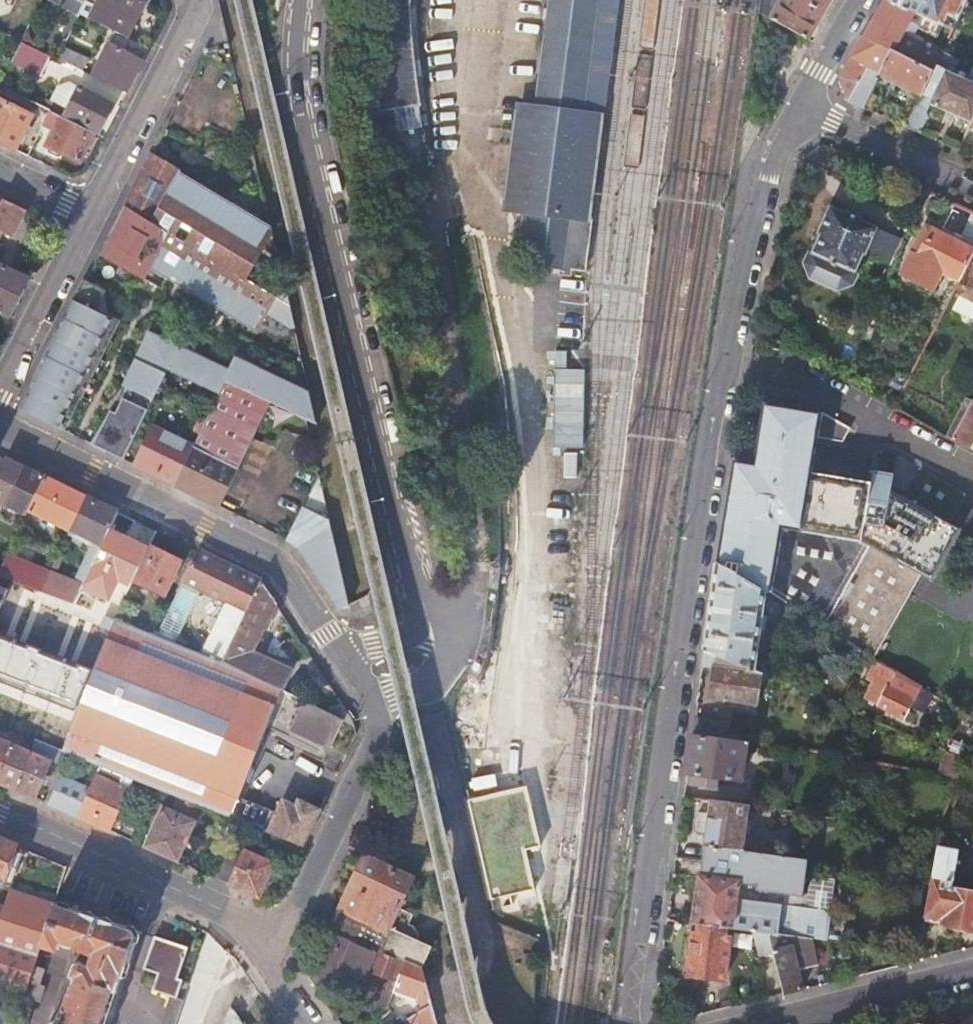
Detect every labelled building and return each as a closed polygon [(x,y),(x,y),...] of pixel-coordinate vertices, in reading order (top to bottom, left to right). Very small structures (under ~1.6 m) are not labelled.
[(85,1),(96,6),(90,19),(115,32),(128,38),(146,2),(141,0),(86,0),(85,1)] [(380,53),(377,84),(381,111),(421,105),(416,54),(413,0),(387,0),(380,53)] [(613,0),(543,0),(530,103),(509,101),(496,211),(523,214),(517,264),(578,271),(613,0)] [(773,18),(814,41),(837,0),(783,0),(773,18)] [(889,0),(885,0),(864,37),(893,51),(935,72),(944,54),(911,36),(918,24),(934,32),(938,22),(889,0)] [(938,22),(945,25),(948,17),(959,22),(969,0),(889,0),(938,22)] [(149,48),(128,38),(115,32),(92,75),(127,92),(149,48)] [(850,101),(866,108),(874,89),(878,82),(872,77),(875,71),(883,75),(893,51),(864,37),(842,73),(859,83),(850,101)] [(51,55),(22,41),(12,61),(41,75),(51,55)] [(923,95),(935,72),(893,51),(883,75),(923,95)] [(972,123),(972,84),(955,76),(961,62),(944,54),(935,72),(923,95),(907,128),(921,133),(932,107),(972,124),(972,123)] [(66,116),(99,132),(113,104),(79,87),(78,89),(69,83),(57,86),(49,101),(47,99),(43,107),(50,111),(65,118),(66,116)] [(874,89),(866,108),(872,112),(882,93),(874,89)] [(0,100),(0,142),(16,150),(33,115),(0,100)] [(65,118),(50,111),(44,124),(55,129),(47,146),(49,147),(48,149),(48,152),(61,159),(64,153),(80,161),(94,132),(65,118)] [(271,226),(152,155),(101,255),(103,256),(102,258),(163,290),(168,281),(256,332),(278,297),(247,279),(271,237),(274,238),(271,226)] [(3,199),(0,206),(0,240),(3,233),(13,237),(26,210),(3,199)] [(842,217),(827,210),(815,236),(818,238),(804,267),(809,278),(836,290),(847,286),(860,256),(863,257),(875,231),(856,223),(857,221),(843,214),(842,217)] [(926,227),(902,275),(932,290),(942,271),(961,281),(972,258),(972,246),(971,250),(926,227)] [(30,279),(0,264),(0,311),(11,317),(30,279)] [(962,296),(972,301),(972,274),(962,296)] [(106,291),(87,282),(22,410),(60,428),(61,426),(68,430),(120,322),(96,310),(106,291)] [(150,333),(95,445),(126,460),(171,371),(220,395),(227,381),(272,403),(317,425),(310,394),(236,358),(230,371),(150,333)] [(555,443),(585,444),(588,367),(558,366),(555,443)] [(177,485),(221,506),(272,403),(227,381),(220,395),(208,421),(201,436),(195,447),(177,485)] [(972,402),(952,440),(970,450),(972,444),(972,403),(972,402)] [(756,464),(732,460),(717,564),(766,594),(791,606),(805,619),(873,659),(920,579),(932,585),(961,533),(950,526),(966,496),(920,469),(902,499),(892,493),(893,474),(874,471),(873,483),(816,475),(820,439),(843,443),(852,430),(823,413),(764,404),(756,464)] [(190,431),(201,436),(208,421),(197,416),(190,431)] [(137,466),(177,485),(195,447),(156,427),(137,466)] [(44,476),(6,458),(0,472),(0,496),(8,500),(5,505),(26,515),(28,510),(44,476)] [(70,528),(85,496),(44,476),(28,510),(69,530),(70,528)] [(119,513),(85,496),(70,528),(94,540),(88,556),(95,559),(119,513)] [(302,552),(341,610),(350,606),(330,521),(298,505),(283,536),(293,543),(302,552)] [(172,556),(150,546),(133,583),(165,598),(181,564),(171,559),(172,556)] [(221,664),(261,582),(198,552),(184,582),(226,602),(200,655),(221,664)] [(50,573),(8,555),(0,571),(0,575),(41,591),(50,573)] [(766,594),(717,564),(705,652),(762,675),(772,679),(778,663),(757,661),(763,616),(769,617),(769,609),(764,606),(766,594)] [(74,603),(83,583),(50,571),(50,573),(41,591),(74,603)] [(221,664),(284,688),(283,690),(291,673),(251,655),(274,604),(261,582),(221,664)] [(10,590),(0,586),(0,612),(10,590)] [(134,607),(124,603),(116,622),(134,629),(136,622),(129,619),(134,607)] [(232,818),(284,688),(221,664),(200,655),(134,629),(116,622),(64,751),(101,765),(125,775),(180,797),(204,806),(232,818)] [(762,675),(705,652),(704,668),(716,670),(714,699),(759,706),(762,675)] [(921,689),(877,661),(868,678),(875,682),(867,700),(879,705),(878,707),(906,720),(913,705),(917,707),(920,702),(916,699),(921,689)] [(344,719),(304,700),(291,730),(331,748),(344,719)] [(697,720),(694,736),(725,740),(728,723),(697,720)] [(725,740),(694,736),(688,783),(721,788),(722,780),(742,783),(748,743),(725,740)] [(15,789),(31,753),(0,740),(0,782),(15,789)] [(15,789),(36,798),(53,760),(51,759),(55,748),(36,740),(31,753),(15,789)] [(955,741),(949,752),(966,759),(972,761),(972,758),(972,749),(955,741)] [(966,759),(949,752),(942,776),(959,780),(966,759)] [(111,832),(129,790),(121,786),(125,775),(101,765),(90,790),(78,817),(111,832)] [(90,790),(62,778),(50,804),(78,817),(90,790)] [(531,782),(470,796),(494,900),(541,890),(531,847),(545,843),(531,782)] [(179,862),(204,806),(180,797),(174,811),(153,802),(145,821),(155,825),(145,847),(179,862)] [(703,862),(807,875),(809,860),(743,852),(750,805),(712,800),(703,862)] [(286,839),(304,846),(321,810),(299,801),(297,807),(283,801),(282,805),(283,806),(270,833),(286,839)] [(265,831),(255,827),(250,837),(261,842),(265,831)] [(17,846),(0,839),(0,878),(4,880),(17,846)] [(304,846),(286,839),(281,851),(299,858),(304,846)] [(273,863),(243,851),(229,885),(259,897),(273,863)] [(939,851),(926,923),(972,932),(972,894),(951,890),(957,854),(939,851)] [(366,856),(329,930),(392,956),(414,911),(401,904),(413,878),(366,856)] [(807,875),(703,862),(694,924),(700,925),(727,928),(769,934),(811,940),(829,942),(832,913),(802,909),(807,875)] [(49,923),(53,909),(11,895),(6,908),(49,923)] [(55,903),(53,909),(49,923),(42,944),(61,950),(62,945),(92,954),(89,964),(77,964),(72,978),(76,979),(58,1023),(103,1023),(113,994),(116,995),(124,979),(143,933),(55,903)] [(49,923),(6,908),(0,906),(0,982),(27,991),(30,981),(42,944),(49,923)] [(726,938),(727,928),(700,925),(698,936),(693,935),(687,976),(725,981),(731,939),(726,938)] [(398,980),(406,962),(392,956),(329,930),(314,965),(309,963),(308,976),(318,989),(325,976),(358,990),(368,968),(398,980)] [(769,934),(783,995),(803,991),(798,965),(803,964),(804,970),(817,966),(811,940),(769,934)] [(183,1001),(177,999),(183,982),(178,980),(189,948),(155,937),(144,970),(158,975),(155,984),(149,983),(147,989),(172,997),(163,1023),(176,1023),(183,1001)] [(432,997),(423,968),(406,962),(398,980),(396,985),(432,997)] [(30,981),(27,991),(16,1023),(28,1023),(36,1001),(41,1002),(46,987),(30,981)] [(408,1023),(438,1023),(434,1006),(406,1022),(408,1023)] [(231,1007),(224,1023),(243,1023),(231,1007)]
